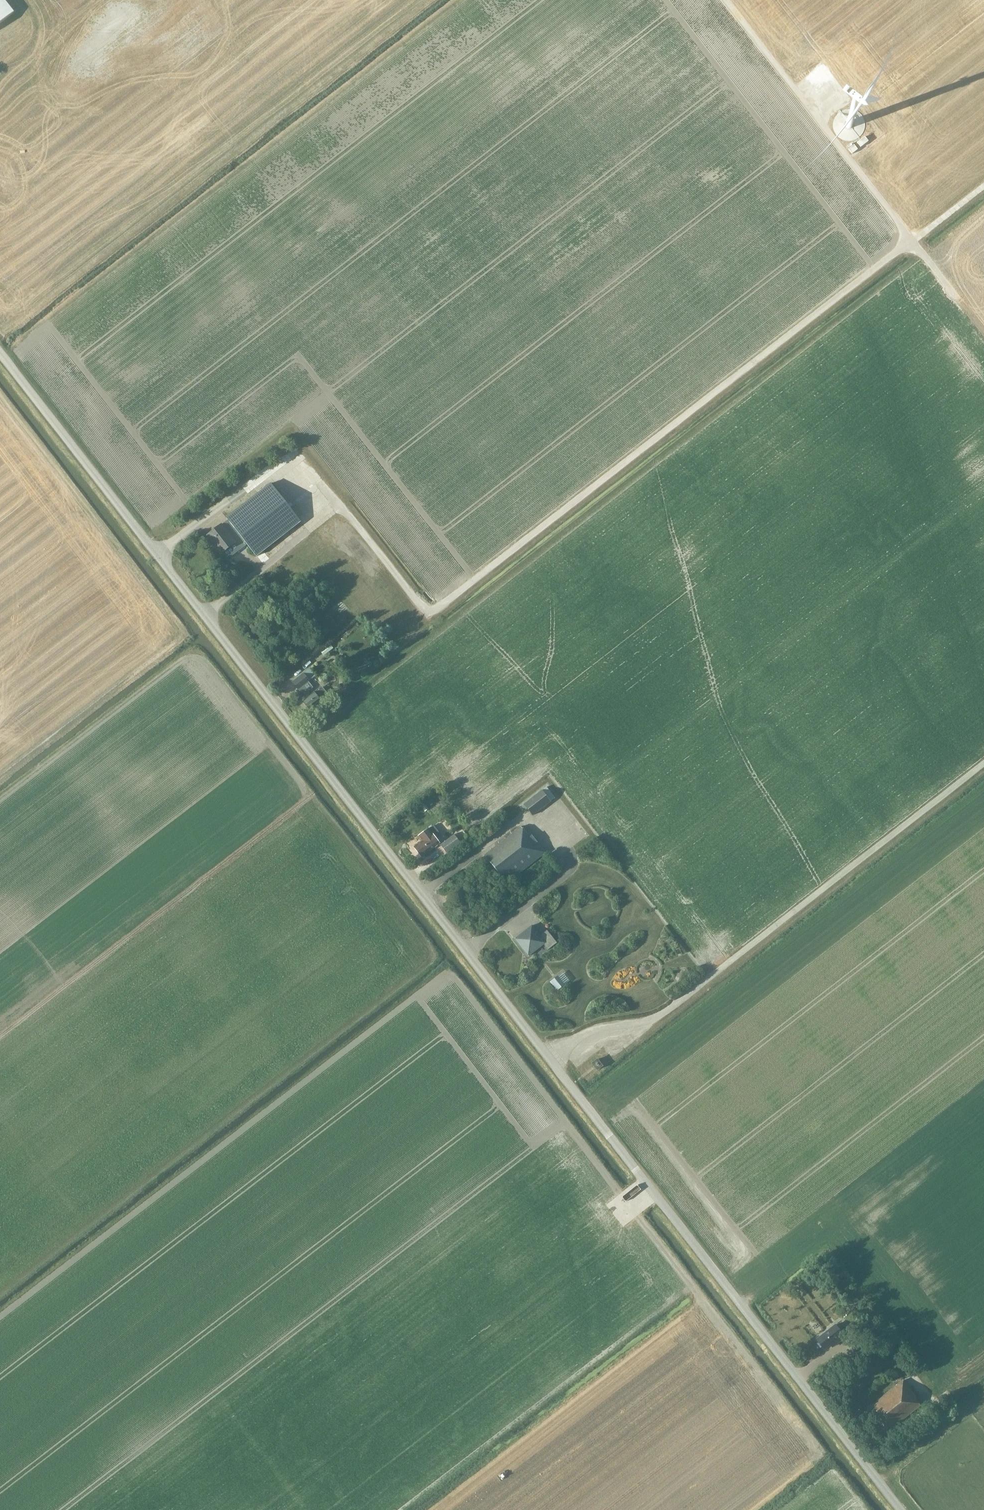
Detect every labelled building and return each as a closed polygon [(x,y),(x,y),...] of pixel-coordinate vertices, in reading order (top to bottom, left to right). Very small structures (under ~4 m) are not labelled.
[(15,13),(5,0),(0,0),(0,24),(15,13)] [(865,137),(857,143),(860,147),(868,141),(865,137)] [(854,145),(849,149),(852,154),(858,150),(854,145)] [(222,524),(207,536),(212,543),(212,544),(217,550),(218,550),(221,554),(223,553),(228,559),(236,552),(231,546),(237,542),(236,542),(242,537),(257,557),(302,521),(272,483),(227,518),(228,520),(222,524)] [(355,632),(360,627),(356,623),(351,628),(355,632)] [(329,643),(320,651),(324,656),(333,648),(329,643)] [(303,700),(303,701),(303,702),(303,703),(306,708),(308,707),(309,709),(326,696),(320,688),(315,692),(314,692),(311,694),(309,691),(313,688),(309,682),(310,681),(304,673),(293,682),(298,689),(296,691),(303,700)] [(551,801),(542,791),(524,805),(532,816),(551,801)] [(433,828),(437,839),(446,836),(442,825),(433,828)] [(506,883),(545,852),(531,834),(529,835),(523,828),(522,829),(521,827),(484,856),(491,864),(502,878),(506,883)] [(434,847),(434,846),(439,843),(432,833),(431,834),(428,830),(420,836),(423,841),(416,846),(423,855),(434,847)] [(447,853),(460,843),(454,835),(441,845),(447,853)] [(570,867),(574,870),(578,863),(574,861),(570,867)] [(547,930),(540,936),(532,926),(515,939),(528,956),(544,944),(548,950),(557,943),(547,930)] [(558,976),(551,982),(557,990),(564,984),(558,976)] [(602,1065),(597,1059),(593,1063),(597,1070),(602,1065)] [(797,1295),(794,1289),(785,1294),(788,1300),(797,1295)] [(832,1346),(850,1333),(845,1327),(840,1330),(836,1325),(817,1339),(824,1349),(830,1344),(832,1346)] [(861,1325),(853,1331),(864,1347),(872,1341),(861,1325)] [(885,1433),(920,1405),(913,1396),(915,1394),(903,1380),(867,1409),(885,1433)] [(525,1416),(518,1422),(522,1425),(528,1419),(525,1416)]
